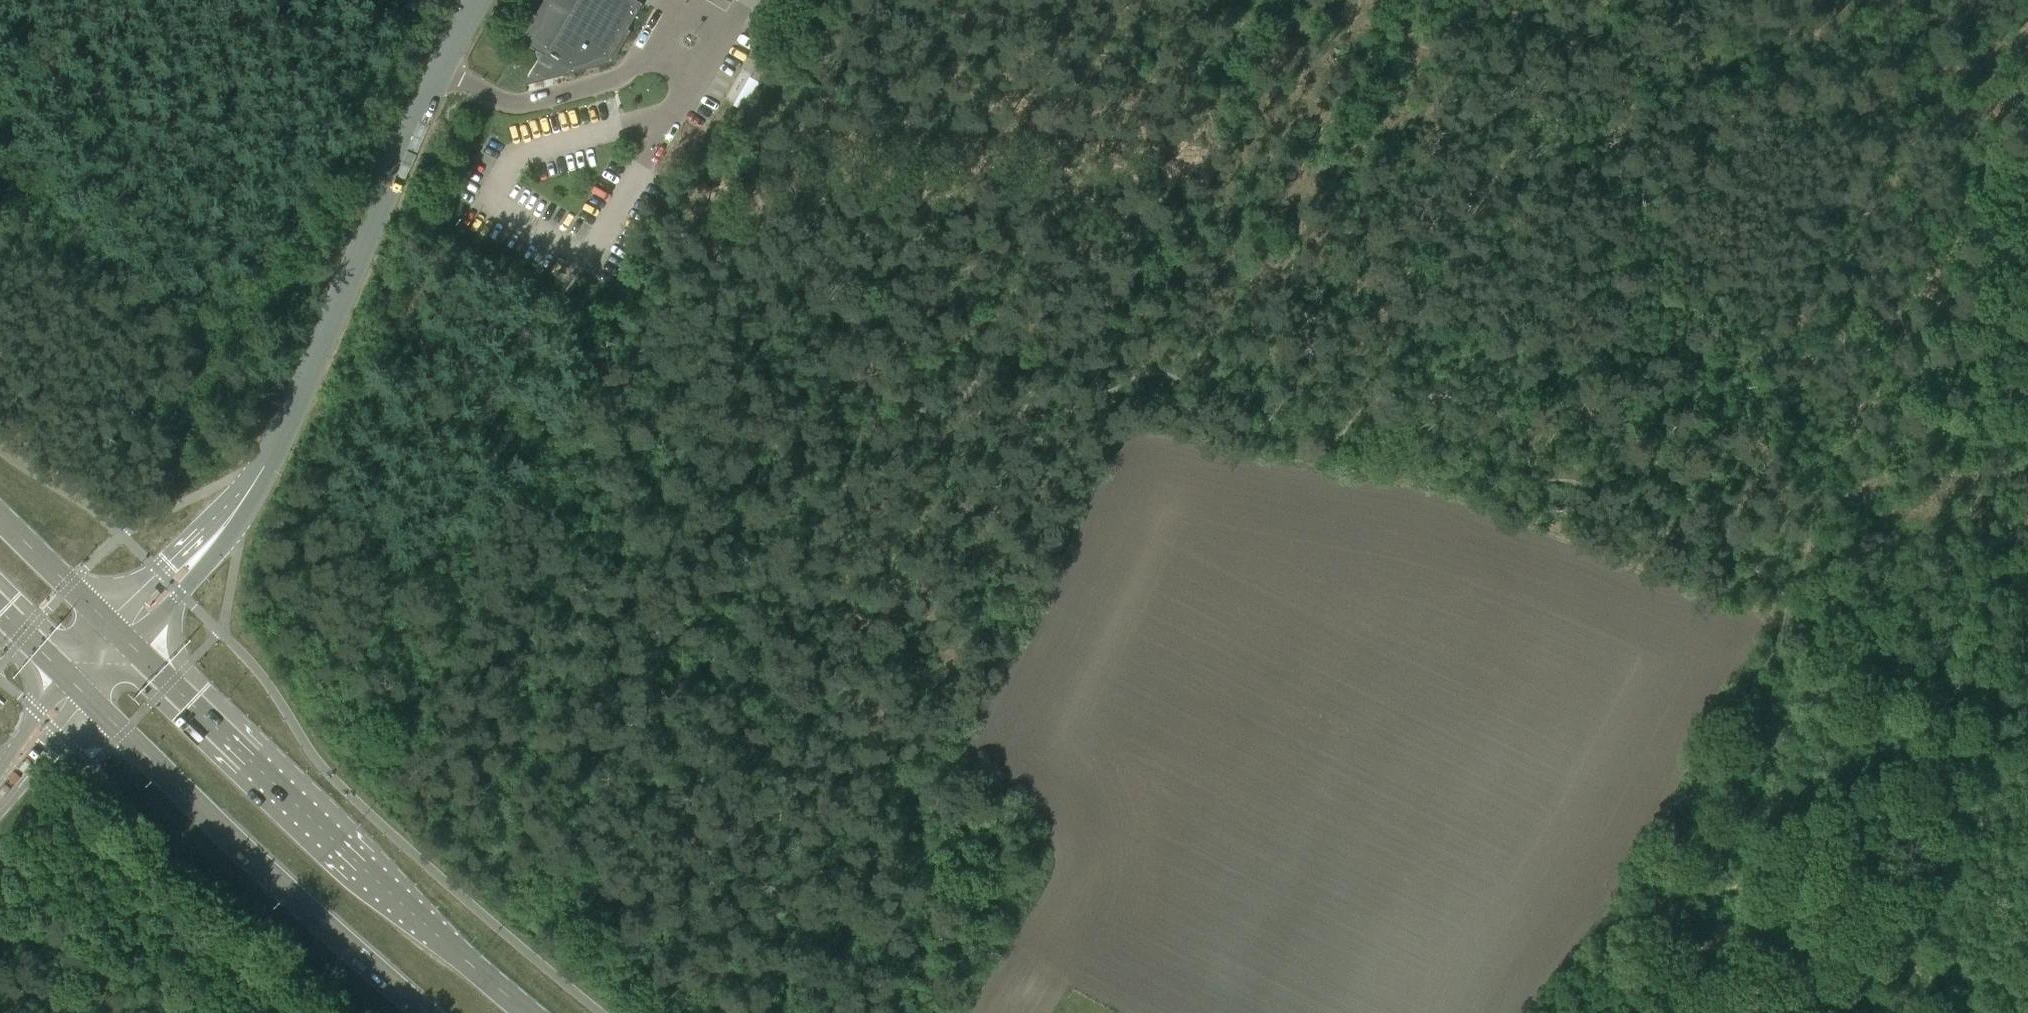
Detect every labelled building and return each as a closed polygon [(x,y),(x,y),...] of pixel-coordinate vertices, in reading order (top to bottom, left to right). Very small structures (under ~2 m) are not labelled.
[(522,42),(543,53),(572,70),(611,56),(642,3),(637,0),(546,0),(522,42)]
